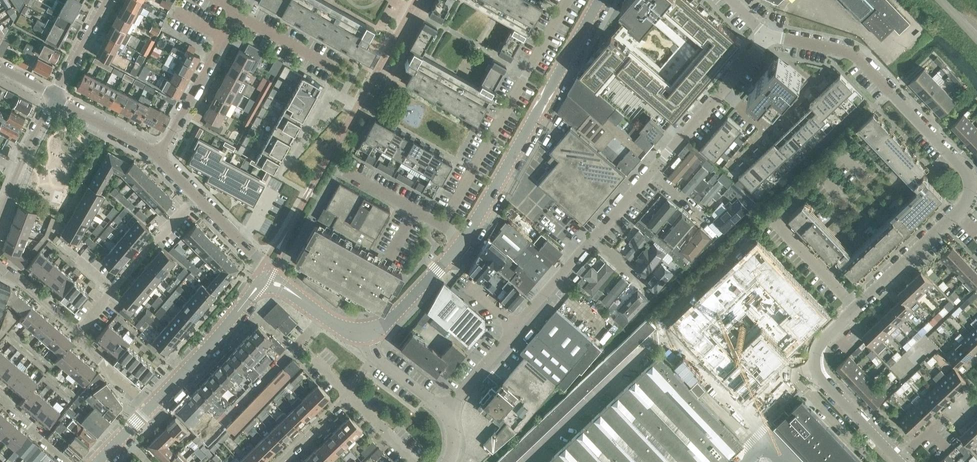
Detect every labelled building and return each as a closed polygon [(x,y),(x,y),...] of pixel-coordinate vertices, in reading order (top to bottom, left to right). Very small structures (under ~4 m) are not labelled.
[(5,8),(10,5),(7,0),(1,0),(0,0),(5,8)] [(19,11),(25,0),(12,0),(19,11)] [(79,11),(63,2),(59,0),(56,0),(54,4),(47,1),(46,4),(49,6),(53,8),(73,19),(74,17),(75,18),(79,11)] [(83,1),(81,0),(64,0),(63,2),(79,11),(83,4),(82,3),(83,1)] [(142,0),(125,0),(124,4),(140,12),(143,6),(151,10),(154,6),(142,0)] [(165,0),(162,0),(160,4),(168,8),(171,3),(165,0)] [(350,51),(372,63),(379,50),(366,42),(369,37),(374,28),(366,23),(364,25),(361,23),(359,26),(352,22),(353,19),(349,17),(348,20),(340,15),(342,13),(338,10),(336,13),(328,9),(330,6),(326,4),(325,7),(317,3),(318,0),(313,0),(312,0),(259,0),(258,2),(279,14),(280,12),(350,51)] [(428,13),(441,20),(452,0),(436,0),(428,13)] [(533,0),(473,0),(479,3),(479,4),(480,4),(483,6),(485,3),(492,7),(491,10),(495,12),(496,9),(504,14),(502,16),(503,17),(503,16),(506,18),(508,16),(515,20),(513,25),(510,29),(497,52),(510,59),(522,36),(525,31),(517,27),(519,22),(527,27),(530,22),(531,23),(541,5),(533,0)] [(580,73),(587,79),(594,85),(596,87),(597,87),(607,75),(626,53),(624,52),(627,47),(631,42),(635,45),(637,43),(641,38),(647,31),(654,23),(657,19),(659,18),(656,15),(658,12),(655,10),(658,6),(659,7),(658,9),(662,12),(664,14),(669,8),(686,23),(705,39),(710,34),(714,38),(692,64),(668,92),(661,86),(665,81),(646,64),(631,52),(617,69),(651,98),(668,113),(674,118),(675,118),(685,107),(684,107),(685,106),(685,107),(686,106),(685,106),(693,97),(694,96),(695,95),(702,86),(703,86),(703,85),(704,85),(704,84),(712,75),(713,75),(712,74),(713,74),(714,73),(713,73),(721,64),(722,64),(722,63),(723,63),(723,62),(731,53),(732,52),(732,51),(729,49),(734,43),(738,39),(738,38),(734,34),(732,33),(729,30),(725,26),(722,24),(720,22),(719,22),(719,21),(718,21),(709,13),(708,12),(707,12),(698,4),(698,3),(697,3),(697,2),(696,2),(693,0),(623,0),(625,2),(633,9),(634,10),(631,13),(627,18),(625,20),(621,25),(620,25),(619,27),(615,32),(614,32),(609,38),(608,39),(609,39),(608,40),(607,40),(608,41),(600,50),(600,49),(599,50),(599,51),(598,51),(598,52),(591,61),(590,60),(590,61),(589,62),(587,65),(581,71),(580,72),(580,73)] [(910,22),(889,0),(845,0),(882,38),(894,26),(900,33),(910,22)] [(124,4),(118,14),(131,21),(134,22),(140,12),(124,4)] [(26,15),(29,8),(24,6),(21,12),(26,15)] [(73,22),(72,21),(73,19),(53,8),(49,6),(46,11),(56,16),(53,20),(69,29),(73,22)] [(163,19),(166,13),(161,11),(158,16),(163,19)] [(118,14),(113,24),(130,33),(133,27),(135,28),(137,24),(134,22),(131,21),(118,14)] [(65,35),(65,36),(69,29),(53,20),(53,21),(49,18),(46,23),(38,19),(36,23),(63,38),(65,35)] [(493,88),(493,89),(506,66),(493,59),(481,82),(478,86),(476,91),(468,87),(470,84),(466,82),(464,84),(457,80),(458,78),(455,76),(454,75),(453,78),(445,74),(447,71),(443,69),(420,56),(421,54),(422,54),(437,27),(424,20),(409,47),(413,49),(405,64),(412,69),(405,81),(407,82),(406,84),(427,96),(428,94),(476,121),(486,103),(485,103),(488,98),(480,93),(482,89),(490,93),(493,88)] [(62,40),(63,38),(36,23),(33,27),(46,34),(43,39),(58,47),(59,47),(63,40),(62,40)] [(113,24),(107,34),(120,41),(125,44),(131,34),(130,33),(113,24)] [(149,30),(157,35),(161,28),(153,24),(149,30)] [(107,34),(102,44),(115,51),(120,41),(107,34)] [(2,39),(0,43),(0,55),(2,56),(9,42),(2,39)] [(152,45),(146,42),(140,52),(146,55),(152,45)] [(26,43),(23,49),(31,54),(34,47),(26,43)] [(39,54),(54,62),(60,51),(44,43),(39,54)] [(239,49),(233,61),(248,69),(252,71),(263,51),(249,43),(244,52),(239,49)] [(109,62),(115,51),(102,44),(96,55),(109,62)] [(151,53),(156,56),(160,48),(155,45),(151,53)] [(181,59),(194,66),(200,56),(193,52),(195,48),(189,45),(185,52),(175,47),(171,54),(175,56),(181,59)] [(139,54),(135,62),(141,65),(145,57),(139,54)] [(33,68),(36,70),(47,76),(49,71),(51,70),(52,68),(52,66),(52,65),(36,56),(35,58),(37,59),(33,68)] [(188,76),(194,66),(181,59),(175,56),(172,61),(179,64),(176,70),(188,76)] [(779,56),(749,91),(772,110),(802,76),(779,56)] [(128,66),(130,59),(119,57),(118,64),(128,66)] [(277,74),(282,60),(275,57),(270,71),(277,74)] [(93,62),(101,66),(103,62),(95,58),(93,62)] [(21,60),(18,65),(26,68),(28,64),(21,60)] [(229,64),(226,70),(228,71),(227,72),(242,80),(248,69),(233,61),(231,65),(229,64)] [(112,66),(103,62),(101,66),(110,70),(112,66)] [(135,63),(130,73),(136,75),(141,65),(135,63)] [(144,65),(139,77),(144,79),(149,68),(144,65)] [(290,68),(285,65),(279,75),(285,78),(290,68)] [(183,87),(188,76),(176,70),(170,66),(167,71),(173,74),(170,80),(183,87)] [(121,76),(123,72),(114,67),(111,71),(121,76)] [(932,77),(925,69),(910,82),(918,90),(932,77)] [(77,87),(87,92),(95,78),(84,72),(80,81),(79,81),(77,85),(78,85),(77,87)] [(227,72),(221,83),(242,94),(248,83),(242,80),(227,72)] [(131,82),(133,78),(124,73),(122,77),(131,82)] [(841,74),(835,80),(833,81),(846,95),(845,96),(847,97),(855,89),(841,74)] [(302,75),(297,85),(316,95),(321,85),(302,75)] [(609,117),(616,107),(578,75),(568,93),(616,134),(631,147),(642,157),(648,150),(636,140),(617,123),(609,117)] [(158,87),(177,97),(183,87),(170,80),(164,76),(158,87)] [(940,85),(932,77),(918,90),(925,98),(940,85)] [(106,83),(95,78),(87,92),(98,98),(106,83)] [(135,79),(133,83),(142,87),(144,83),(135,79)] [(262,90),(266,93),(272,81),(271,81),(268,79),(262,90)] [(846,95),(833,81),(831,83),(825,88),(838,102),(845,96),(846,95)] [(109,104),(116,89),(106,83),(98,98),(109,104)] [(221,83),(215,94),(230,102),(236,105),(242,94),(221,83)] [(153,93),(155,89),(146,84),(144,88),(147,90),(153,93)] [(297,85),(292,94),(310,105),(316,95),(297,85)] [(940,85),(925,98),(933,106),(948,93),(940,85)] [(831,109),(838,102),(825,88),(820,94),(818,95),(831,109)] [(127,94),(116,89),(109,104),(119,109),(127,94)] [(30,107),(32,103),(7,90),(5,94),(12,98),(17,100),(14,106),(27,113),(27,112),(30,112),(32,107),(30,107)] [(260,103),(266,93),(262,90),(256,101),(260,103)] [(157,94),(165,99),(167,95),(159,91),(157,94)] [(602,150),(615,135),(616,134),(568,93),(557,112),(602,150)] [(955,100),(948,93),(933,106),(941,114),(955,100)] [(119,109),(130,115),(138,100),(127,94),(119,109)] [(138,100),(130,115),(141,120),(142,118),(149,106),(148,105),(149,104),(152,99),(141,94),(138,100)] [(212,100),(209,105),(228,115),(230,111),(233,110),(236,105),(230,102),(215,94),(215,95),(214,94),(212,95),(211,97),(211,99),(212,100)] [(305,114),(310,105),(292,94),(286,104),(305,114)] [(176,100),(167,95),(165,99),(174,104),(176,100)] [(825,118),(826,117),(833,110),(831,109),(818,95),(816,97),(811,102),(825,118)] [(256,101),(250,112),(253,114),(260,103),(256,101)] [(808,111),(806,112),(819,126),(818,126),(820,128),(828,120),(826,117),(825,118),(811,102),(810,103),(813,106),(808,111)] [(159,110),(149,104),(148,105),(149,106),(142,118),(152,123),(159,110)] [(300,123),(305,114),(286,104),(281,113),(300,123)] [(209,105),(203,116),(208,119),(205,124),(220,132),(223,127),(218,124),(222,117),(226,120),(229,115),(228,115),(209,105)] [(616,107),(609,117),(617,123),(625,114),(616,107)] [(968,109),(951,126),(959,134),(971,122),(966,116),(971,112),(968,109)] [(25,120),(24,119),(25,118),(11,110),(9,115),(0,110),(0,116),(20,127),(22,123),(23,123),(25,120)] [(170,115),(159,110),(152,123),(163,129),(164,127),(164,128),(166,124),(166,123),(170,115)] [(247,126),(253,114),(250,112),(243,124),(247,126)] [(811,133),(818,126),(819,126),(806,112),(804,114),(798,119),(811,133)] [(281,113),(276,122),(294,133),(300,123),(281,113)] [(840,262),(841,262),(842,261),(845,263),(844,264),(857,278),(861,274),(861,273),(864,270),(865,270),(873,262),(876,258),(877,259),(886,251),(885,250),(889,246),(889,247),(898,239),(897,238),(900,234),(901,235),(910,227),(909,226),(913,223),(914,223),(922,216),(921,215),(925,211),(926,212),(934,204),(934,203),(937,200),(938,200),(943,196),(930,183),(927,180),(928,179),(928,178),(928,177),(928,176),(927,176),(927,175),(926,175),(925,175),(924,175),(923,176),(922,174),(926,170),(924,167),(925,167),(917,158),(916,159),(912,155),(913,154),(905,146),(904,147),(900,143),(901,143),(893,134),(892,135),(889,131),(890,130),(882,122),(881,123),(877,119),(878,118),(874,114),(860,126),(921,191),(852,256),(803,204),(789,217),(794,221),(795,221),(798,224),(797,225),(805,234),(806,233),(810,237),(808,238),(816,246),(817,245),(821,249),(820,250),(828,258),(829,258),(831,260),(835,256),(837,258),(836,259),(836,260),(837,261),(838,262),(839,262),(840,262)] [(0,116),(0,132),(9,136),(14,139),(16,136),(17,136),(19,132),(18,132),(19,130),(18,130),(20,127),(0,116)] [(656,139),(665,129),(651,117),(641,128),(644,131),(655,141),(656,140),(656,139)] [(735,137),(737,135),(742,129),(728,117),(721,125),(735,137)] [(369,153),(374,145),(373,145),(385,124),(375,118),(358,147),(369,153)] [(793,125),(791,126),(804,140),(811,133),(798,119),(793,125)] [(276,122),(271,132),(289,142),(294,133),(276,122)] [(966,141),(976,131),(976,126),(976,127),(971,122),(959,134),(966,141)] [(383,150),(394,131),(395,129),(394,129),(395,127),(392,125),(391,127),(385,124),(373,145),(374,145),(383,150)] [(729,145),(734,139),(735,137),(721,125),(714,133),(729,145)] [(797,147),(804,140),(791,126),(789,128),(784,133),(797,147)] [(538,184),(584,223),(626,174),(571,127),(550,152),(553,154),(548,160),(554,165),(538,184)] [(400,134),(394,131),(383,150),(392,155),(403,136),(404,135),(405,132),(402,131),(400,134)] [(655,141),(644,131),(636,140),(648,150),(655,141)] [(966,141),(974,149),(976,146),(976,131),(966,141)] [(0,154),(4,156),(7,152),(8,152),(10,148),(9,148),(10,146),(5,143),(9,136),(0,132),(0,154)] [(271,132),(265,141),(284,152),(289,142),(271,132)] [(714,133),(708,140),(722,153),(724,151),(729,145),(714,133)] [(778,139),(776,140),(789,154),(797,147),(784,133),(778,139)] [(411,136),(409,139),(403,136),(392,155),(402,161),(414,140),(413,140),(415,138),(411,136)] [(420,143),(414,140),(402,161),(412,166),(423,145),(424,143),(421,141),(420,143)] [(720,155),(722,153),(708,140),(701,149),(715,161),(720,155)] [(782,161),(789,154),(776,140),(774,142),(769,148),(782,161)] [(195,147),(188,162),(193,164),(205,171),(209,173),(206,179),(211,182),(223,188),(232,193),(244,200),(253,204),(264,183),(218,159),(221,152),(199,141),(195,147)] [(265,141),(260,151),(279,161),(284,152),(265,141)] [(688,148),(692,144),(689,141),(688,142),(685,146),(678,154),(682,157),(689,149),(688,148)] [(412,166),(421,172),(432,152),(433,151),(433,150),(434,148),(430,147),(429,149),(423,145),(412,166)] [(622,157),(633,166),(633,167),(642,157),(631,147),(622,157)] [(761,155),(774,168),(782,161),(769,148),(763,153),(761,155)] [(693,150),(670,177),(678,184),(701,157),(693,150)] [(108,151),(101,164),(112,170),(113,169),(121,173),(130,164),(108,151)] [(273,171),(279,161),(260,151),(255,161),(257,162),(262,165),(268,168),(271,170),(273,171)] [(431,177),(442,157),(442,156),(443,154),(440,152),(438,155),(432,152),(421,172),(430,177),(431,177)] [(774,168),(761,155),(760,156),(754,162),(767,175),(774,168)] [(452,163),(442,157),(431,177),(430,177),(426,185),(436,191),(452,163)] [(628,172),(633,166),(622,157),(617,163),(628,173),(628,172)] [(716,172),(720,176),(723,173),(716,167),(707,159),(703,164),(712,172),(713,170),(716,172)] [(134,160),(130,164),(121,173),(129,181),(142,168),(142,167),(141,168),(134,160)] [(749,167),(747,169),(760,182),(767,175),(754,162),(749,167)] [(100,192),(112,170),(101,164),(89,186),(100,192)] [(703,166),(684,189),(691,195),(697,188),(702,193),(710,183),(705,179),(711,172),(703,166)] [(129,181),(136,189),(149,176),(142,169),(142,168),(129,181)] [(762,184),(760,182),(747,169),(745,170),(739,176),(753,191),(762,184)] [(708,181),(711,183),(713,184),(720,176),(715,172),(708,181)] [(718,178),(727,187),(729,185),(729,186),(733,181),(723,172),(718,178)] [(157,183),(149,176),(136,189),(144,196),(157,183)] [(719,181),(701,202),(707,207),(725,186),(719,181)] [(309,266),(302,278),(301,279),(336,306),(337,305),(347,287),(382,306),(389,293),(385,291),(390,283),(393,285),(401,272),(366,252),(390,210),(339,182),(325,208),(337,215),(328,231),(315,224),(306,239),(310,241),(308,245),(304,243),(295,258),(309,266)] [(158,183),(157,183),(144,196),(152,204),(164,191),(157,184),(158,183)] [(723,193),(727,196),(728,197),(735,189),(730,185),(723,193)] [(89,186),(83,195),(99,204),(104,195),(100,192),(89,186)] [(115,187),(111,191),(114,195),(119,191),(115,187)] [(739,192),(735,189),(728,197),(732,200),(739,192)] [(119,191),(114,195),(123,203),(127,198),(119,191)] [(172,199),(164,191),(152,204),(159,212),(172,199)] [(93,214),(99,204),(83,195),(78,204),(77,204),(93,214)] [(740,196),(715,220),(722,227),(747,204),(740,196)] [(131,202),(127,198),(123,203),(127,206),(131,202)] [(668,200),(648,224),(657,231),(677,207),(668,200)] [(37,211),(19,204),(16,213),(33,220),(37,211)] [(77,205),(72,214),(88,223),(93,214),(77,204),(77,205)] [(110,211),(114,215),(118,210),(113,207),(110,211)] [(124,207),(117,215),(120,219),(128,210),(124,207)] [(139,209),(135,213),(139,217),(143,212),(139,209)] [(111,219),(114,215),(110,211),(106,215),(111,219)] [(147,216),(143,212),(139,217),(143,220),(147,216)] [(30,229),(33,220),(16,213),(12,222),(30,229)] [(83,232),(88,223),(72,214),(67,223),(66,223),(83,232)] [(682,214),(662,238),(675,248),(695,224),(682,214)] [(121,219),(120,219),(117,215),(113,220),(118,224),(121,219)] [(126,224),(130,227),(144,239),(151,230),(133,215),(126,224)] [(639,220),(635,224),(643,231),(647,227),(639,220)] [(27,237),(30,229),(12,222),(9,230),(27,237)] [(513,259),(524,246),(530,240),(529,239),(529,240),(507,222),(501,229),(492,240),(506,253),(513,259)] [(67,224),(65,226),(61,233),(77,242),(83,232),(66,223),(67,224)] [(95,227),(100,231),(104,227),(99,223),(95,227)] [(183,236),(191,244),(204,231),(196,224),(183,236)] [(96,235),(100,231),(95,227),(92,232),(96,235)] [(130,227),(123,235),(137,247),(138,247),(137,247),(144,239),(130,227)] [(647,227),(643,231),(645,232),(651,238),(652,238),(655,234),(647,227)] [(111,232),(106,228),(103,232),(107,236),(111,232)] [(702,228),(682,252),(693,261),(713,237),(702,228)] [(6,239),(23,245),(27,237),(9,230),(6,239)] [(211,239),(204,231),(191,244),(199,252),(212,238),(211,239)] [(647,243),(641,237),(643,234),(639,231),(629,243),(633,247),(626,256),(631,261),(647,243)] [(104,240),(107,236),(103,232),(99,236),(104,240)] [(645,232),(641,237),(648,242),(651,238),(645,232)] [(530,240),(524,246),(547,266),(553,260),(561,250),(560,249),(559,249),(541,233),(533,242),(530,240)] [(45,234),(39,241),(42,244),(48,236),(45,234)] [(58,244),(62,239),(56,234),(52,240),(58,244)] [(655,234),(652,238),(660,245),(663,241),(655,234)] [(137,247),(123,235),(116,243),(130,255),(136,247),(137,248),(137,247)] [(89,244),(93,240),(88,236),(84,241),(89,244)] [(479,253),(491,263),(497,268),(505,258),(503,256),(506,253),(492,240),(488,237),(479,253)] [(212,239),(212,238),(199,252),(206,260),(219,247),(212,239)] [(20,254),(23,245),(6,239),(3,247),(5,249),(3,252),(21,268),(28,260),(20,254)] [(48,240),(46,243),(53,250),(56,247),(48,240)] [(97,243),(93,240),(89,244),(93,248),(97,243)] [(35,251),(42,244),(39,241),(32,249),(35,251)] [(663,241),(660,245),(667,251),(668,252),(672,247),(663,241)] [(116,243),(109,251),(123,264),(123,263),(130,255),(116,243)] [(654,244),(636,266),(647,276),(665,254),(654,244)] [(757,244),(676,322),(689,335),(700,325),(693,317),(744,268),(748,273),(751,270),(756,276),(757,275),(790,309),(788,310),(790,312),(768,334),(755,321),(738,338),(748,348),(724,372),(745,395),(762,378),(761,375),(784,354),(782,351),(822,312),(757,244)] [(505,258),(497,268),(525,292),(547,266),(524,246),(513,259),(506,253),(503,256),(505,258)] [(940,258),(948,266),(961,254),(953,246),(940,258)] [(169,251),(177,258),(181,254),(177,250),(173,247),(169,251)] [(214,267),(217,264),(227,254),(219,247),(206,260),(214,267)] [(668,252),(663,257),(669,263),(674,257),(676,259),(680,254),(673,249),(672,247),(668,252)] [(162,248),(154,257),(168,269),(175,260),(162,248)] [(28,274),(31,276),(47,257),(39,251),(26,267),(30,271),(28,274)] [(123,264),(109,251),(102,260),(115,272),(122,263),(123,264)] [(477,279),(478,279),(491,263),(479,253),(468,271),(477,279)] [(189,261),(181,254),(177,258),(185,265),(189,261)] [(217,264),(222,269),(219,271),(229,279),(239,268),(226,256),(227,255),(227,254),(217,264)] [(680,254),(676,259),(684,266),(688,261),(680,254)] [(968,262),(961,254),(948,266),(955,274),(968,262)] [(47,257),(31,276),(33,278),(36,276),(40,279),(54,263),(47,257)] [(161,277),(168,269),(154,257),(148,265),(147,264),(161,277)] [(185,265),(194,273),(198,268),(189,261),(185,265)] [(578,271),(583,275),(591,265),(586,261),(578,271)] [(664,261),(647,281),(659,291),(676,272),(664,261)] [(592,297),(615,271),(604,262),(601,265),(597,262),(585,275),(590,280),(582,288),(592,297)] [(955,274),(963,282),(975,270),(968,262),(955,274)] [(42,285),(44,288),(60,269),(54,263),(40,279),(44,283),(42,285)] [(525,292),(497,268),(491,263),(478,279),(477,279),(511,308),(525,292)] [(140,273),(154,285),(161,277),(147,264),(146,265),(147,265),(140,273)] [(188,271),(184,268),(177,276),(180,279),(188,271)] [(198,268),(194,273),(198,276),(202,272),(198,268)] [(47,290),(49,287),(53,291),(67,275),(60,269),(44,288),(47,290)] [(938,275),(933,270),(929,274),(934,280),(938,275)] [(976,283),(976,271),(975,270),(963,282),(971,290),(976,283)] [(219,271),(206,287),(216,295),(229,279),(219,271)] [(194,276),(190,272),(186,277),(191,281),(194,276)] [(933,284),(921,272),(913,279),(925,292),(933,284)] [(147,293),(154,285),(140,273),(133,281),(147,293)] [(61,297),(60,297),(74,281),(67,275),(53,291),(58,294),(55,297),(58,300),(61,297)] [(577,283),(581,287),(588,279),(584,275),(577,283)] [(623,276),(602,301),(609,307),(630,282),(623,276)] [(172,279),(169,283),(173,287),(177,283),(172,279)] [(917,299),(925,292),(913,279),(905,287),(917,299)] [(88,293),(74,281),(60,297),(61,297),(69,304),(67,306),(73,311),(88,293)] [(126,289),(140,301),(147,293),(133,281),(132,281),(133,282),(126,289)] [(467,346),(469,348),(484,331),(483,317),(467,304),(468,303),(444,281),(427,311),(467,346)] [(3,304),(5,300),(10,287),(0,283),(0,302),(3,304)] [(165,288),(170,292),(173,287),(169,283),(165,288)] [(206,287),(202,283),(195,292),(209,304),(209,303),(216,295),(206,287)] [(183,289),(179,285),(175,289),(180,293),(183,289)] [(30,303),(10,287),(5,300),(10,303),(22,313),(30,303)] [(639,287),(619,310),(630,320),(650,297),(639,287)] [(909,307),(910,306),(917,299),(905,287),(897,294),(901,299),(902,298),(909,307)] [(133,310),(140,301),(126,289),(119,298),(126,304),(122,308),(119,311),(128,319),(131,316),(135,312),(133,310)] [(176,297),(180,293),(175,289),(172,293),(168,297),(173,301),(176,297)] [(603,292),(599,289),(592,297),(596,300),(603,292)] [(195,292),(188,300),(201,312),(208,304),(209,304),(195,292)] [(155,300),(159,304),(163,300),(158,296),(155,300)] [(165,301),(161,305),(166,309),(169,305),(173,301),(168,297),(165,301)] [(901,299),(894,306),(906,318),(914,311),(910,306),(909,307),(902,298),(901,299)] [(596,303),(606,311),(608,308),(599,299),(596,303)] [(967,299),(960,306),(963,310),(971,302),(967,299)] [(156,308),(159,304),(155,300),(151,304),(156,308)] [(195,320),(201,312),(188,300),(181,308),(195,320)] [(619,306),(614,302),(607,310),(611,313),(619,306)] [(266,316),(277,326),(286,335),(297,323),(278,304),(266,316)] [(31,305),(19,319),(26,325),(39,311),(31,305)] [(166,309),(161,305),(158,310),(162,314),(166,309)] [(898,326),(906,318),(894,306),(886,313),(898,326)] [(963,310),(960,306),(952,314),(955,317),(963,310)] [(181,308),(174,316),(187,328),(194,320),(195,321),(195,320),(181,308)] [(0,329),(0,334),(2,336),(18,317),(8,309),(0,329)] [(557,309),(530,340),(521,351),(526,355),(504,381),(504,380),(500,385),(490,388),(489,388),(490,389),(482,397),(482,398),(481,408),(480,409),(481,409),(490,416),(490,417),(491,417),(501,425),(496,431),(495,431),(484,443),(493,451),(512,435),(518,429),(558,383),(565,389),(580,370),(582,372),(602,348),(557,309)] [(45,317),(39,311),(26,325),(33,331),(45,317)] [(622,326),(628,321),(620,313),(614,319),(622,326)] [(890,333),(898,326),(886,313),(878,321),(890,333)] [(149,316),(145,320),(148,323),(149,324),(153,319),(149,316)] [(181,336),(187,328),(174,316),(167,324),(181,337),(181,336)] [(427,320),(422,316),(417,322),(423,326),(427,320)] [(52,323),(45,317),(33,331),(40,337),(52,323)] [(448,330),(432,318),(429,322),(445,335),(448,330)] [(650,321),(648,318),(496,461),(514,461),(656,327),(650,321)] [(878,321),(870,328),(882,341),(890,333),(878,321)] [(59,329),(54,324),(52,323),(40,337),(47,343),(59,329)] [(100,349),(116,330),(108,324),(95,340),(99,344),(97,347),(100,349)] [(167,324),(160,333),(173,344),(180,336),(181,337),(167,324)] [(256,326),(249,333),(274,358),(275,358),(285,348),(273,336),(271,338),(258,325),(257,326),(256,326)] [(8,332),(14,337),(17,334),(11,328),(8,332)] [(874,348),(882,341),(870,328),(862,336),(874,348)] [(66,334),(59,329),(47,343),(54,349),(66,334)] [(122,336),(116,330),(100,349),(102,351),(104,349),(109,352),(122,336)] [(604,341),(613,333),(610,330),(601,338),(604,341)] [(465,353),(463,351),(452,341),(440,354),(412,332),(400,347),(435,374),(439,370),(445,375),(465,353)] [(974,351),(976,349),(976,340),(969,332),(964,337),(960,333),(957,335),(974,352),(974,351)] [(166,353),(173,344),(160,333),(152,341),(150,339),(146,344),(155,351),(159,347),(166,353)] [(249,333),(242,341),(259,358),(266,351),(249,333)] [(73,341),(67,336),(66,334),(54,349),(60,354),(61,355),(68,346),(73,341)] [(966,359),(974,352),(957,335),(955,338),(959,342),(954,347),(966,359)] [(110,358),(113,361),(127,345),(130,342),(122,336),(109,352),(113,356),(110,358)] [(242,341),(235,348),(252,366),(259,358),(242,341)] [(134,351),(127,345),(113,361),(122,368),(120,370),(125,374),(127,372),(141,356),(134,351)] [(75,352),(68,346),(61,355),(60,354),(55,360),(63,366),(75,352)] [(859,346),(851,353),(854,356),(862,349),(859,346)] [(966,369),(961,364),(966,359),(954,347),(946,355),(962,372),(966,369)] [(235,348),(227,356),(251,379),(252,380),(260,373),(255,368),(252,366),(235,348)] [(69,372),(82,358),(75,352),(63,366),(69,372)] [(3,353),(0,356),(0,370),(10,358),(3,353)] [(266,355),(261,360),(267,365),(272,360),(266,355)] [(837,367),(844,375),(857,363),(849,355),(837,367)] [(155,368),(141,356),(127,372),(141,384),(155,368)] [(227,356),(220,363),(245,387),(246,386),(248,384),(247,383),(251,379),(227,356)] [(547,461),(723,461),(729,457),(743,444),(697,396),(705,389),(698,381),(690,388),(659,356),(547,461)] [(10,358),(0,370),(0,378),(0,382),(1,383),(17,364),(10,358)] [(88,364),(82,358),(69,372),(76,378),(88,364)] [(300,366),(292,359),(284,367),(291,375),(300,366)] [(213,371),(238,395),(240,393),(244,389),(245,387),(220,363),(213,371)] [(260,363),(255,368),(260,373),(264,367),(260,363)] [(844,375),(852,383),(864,371),(857,363),(844,375)] [(10,386),(23,370),(17,364),(1,383),(3,385),(6,383),(10,386)] [(90,365),(88,364),(76,378),(74,381),(77,383),(79,380),(83,384),(96,370),(90,365)] [(282,368),(277,374),(285,382),(290,376),(282,368)] [(946,376),(958,388),(966,380),(954,368),(946,376)] [(30,376),(23,370),(10,386),(14,390),(12,392),(14,395),(30,376)] [(213,371),(206,378),(231,402),(234,399),(238,395),(213,371)] [(864,371),(852,383),(859,391),(872,379),(864,371)] [(99,372),(87,386),(88,387),(91,390),(104,380),(99,372)] [(279,388),(285,382),(277,374),(271,380),(279,388)] [(38,382),(37,382),(30,376),(14,395),(17,397),(19,394),(23,397),(23,398),(32,388),(33,388),(38,382)] [(950,396),(958,388),(946,376),(938,383),(950,396)] [(199,386),(224,409),(231,402),(206,378),(199,386)] [(859,391),(867,399),(879,387),(872,379),(859,391)] [(273,394),(279,388),(271,380),(265,386),(273,394)] [(89,401),(110,420),(122,405),(122,403),(106,381),(93,391),(91,390),(88,387),(87,386),(80,394),(85,397),(89,401)] [(942,403),(950,396),(938,383),(931,390),(942,403)] [(318,384),(310,392),(322,405),(330,397),(318,384)] [(199,386),(192,393),(217,417),(221,413),(224,409),(199,386)] [(260,392),(268,399),(273,394),(265,386),(260,392)] [(287,390),(284,387),(279,393),(282,396),(287,390)] [(874,407),(887,395),(879,387),(867,399),(874,407)] [(39,393),(33,388),(32,388),(23,398),(23,397),(18,403),(23,407),(20,410),(23,412),(39,393)] [(76,393),(70,388),(67,391),(73,396),(76,393)] [(240,393),(238,395),(241,398),(247,391),(244,389),(240,393)] [(931,390),(923,398),(935,410),(942,403),(931,390)] [(262,405),(268,399),(260,392),(254,398),(262,405)] [(310,392),(302,400),(314,412),(322,405),(310,392)] [(46,399),(39,393),(23,412),(26,414),(28,412),(32,415),(46,399)] [(184,401),(209,425),(216,417),(217,417),(192,393),(184,401)] [(78,404),(85,397),(80,394),(74,401),(78,404)] [(254,398),(249,403),(257,411),(262,405),(254,398)] [(935,410),(923,398),(915,405),(927,418),(935,410)] [(34,422),(37,424),(53,405),(46,399),(32,415),(36,419),(34,422)] [(306,420),(314,412),(302,400),(294,407),(306,420)] [(92,409),(89,413),(104,426),(110,420),(89,401),(88,402),(89,403),(87,406),(92,409)] [(173,412),(198,436),(209,425),(184,401),(173,412)] [(798,403),(797,404),(795,405),(794,406),(793,408),(793,410),(779,423),(774,428),(806,461),(861,461),(802,401),(800,403),(798,403)] [(251,417),(257,411),(249,403),(243,409),(251,417)] [(53,405),(37,424),(39,426),(42,423),(46,427),(60,411),(53,405)] [(915,405),(907,413),(919,425),(927,418),(915,405)] [(69,407),(66,410),(70,414),(74,417),(75,416),(77,414),(69,407)] [(294,407),(286,415),(299,427),(306,420),(294,407)] [(245,423),(251,417),(243,409),(237,415),(245,423)] [(74,417),(70,414),(66,410),(59,418),(62,421),(64,423),(69,427),(86,442),(89,444),(96,436),(74,417)] [(104,426),(89,413),(88,413),(85,416),(79,411),(77,414),(75,416),(97,435),(104,426)] [(299,427),(286,415),(283,412),(275,419),(279,422),(291,435),(299,427)] [(911,433),(919,425),(907,413),(899,420),(911,433)] [(232,421),(240,428),(245,423),(237,415),(232,421)] [(12,421),(6,416),(0,423),(0,436),(13,422),(12,421)] [(349,416),(341,424),(354,438),(362,430),(349,416)] [(208,446),(215,439),(226,427),(219,420),(216,417),(209,425),(198,436),(208,446)] [(167,427),(167,426),(176,435),(176,436),(179,438),(187,430),(175,418),(166,426),(167,427)] [(252,427),(257,422),(253,419),(249,424),(252,427)] [(62,421),(55,428),(82,452),(89,444),(86,442),(69,427),(64,423),(62,421)] [(232,421),(226,427),(234,434),(240,428),(232,421)] [(976,421),(968,428),(976,438),(976,422),(976,421)] [(20,428),(13,422),(0,436),(7,442),(20,428)] [(279,422),(271,430),(283,442),(291,435),(279,422)] [(354,438),(341,424),(333,432),(346,445),(354,438)] [(161,459),(162,459),(166,461),(167,461),(175,454),(175,453),(167,445),(176,436),(176,435),(167,426),(167,427),(163,430),(147,445),(161,459)] [(27,434),(24,432),(20,428),(7,442),(15,448),(27,434)] [(61,449),(72,458),(75,460),(82,452),(79,449),(55,428),(47,437),(50,440),(53,442),(58,436),(60,438),(59,439),(65,444),(61,449)] [(972,448),(976,444),(976,438),(968,428),(960,436),(972,448)] [(283,442),(271,430),(263,438),(275,450),(283,442)] [(333,432),(326,440),(339,453),(346,445),(333,432)] [(40,457),(46,451),(27,435),(4,461),(36,461),(40,457)] [(263,438),(255,445),(268,458),(275,450),(263,438)] [(339,453),(326,440),(318,447),(331,460),(339,453)] [(372,440),(364,448),(369,453),(377,445),(372,440)] [(255,445),(248,453),(256,461),(263,461),(268,458),(255,445)] [(310,455),(317,461),(329,461),(331,460),(318,447),(310,455)] [(375,460),(383,452),(379,447),(371,455),(375,460)] [(186,458),(178,450),(175,453),(175,454),(167,461),(166,461),(182,461),(186,458)] [(46,461),(59,461),(46,451),(40,457),(46,461)] [(240,460),(241,461),(256,461),(248,453),(240,460)] [(940,461),(956,461),(948,454),(940,461)]
